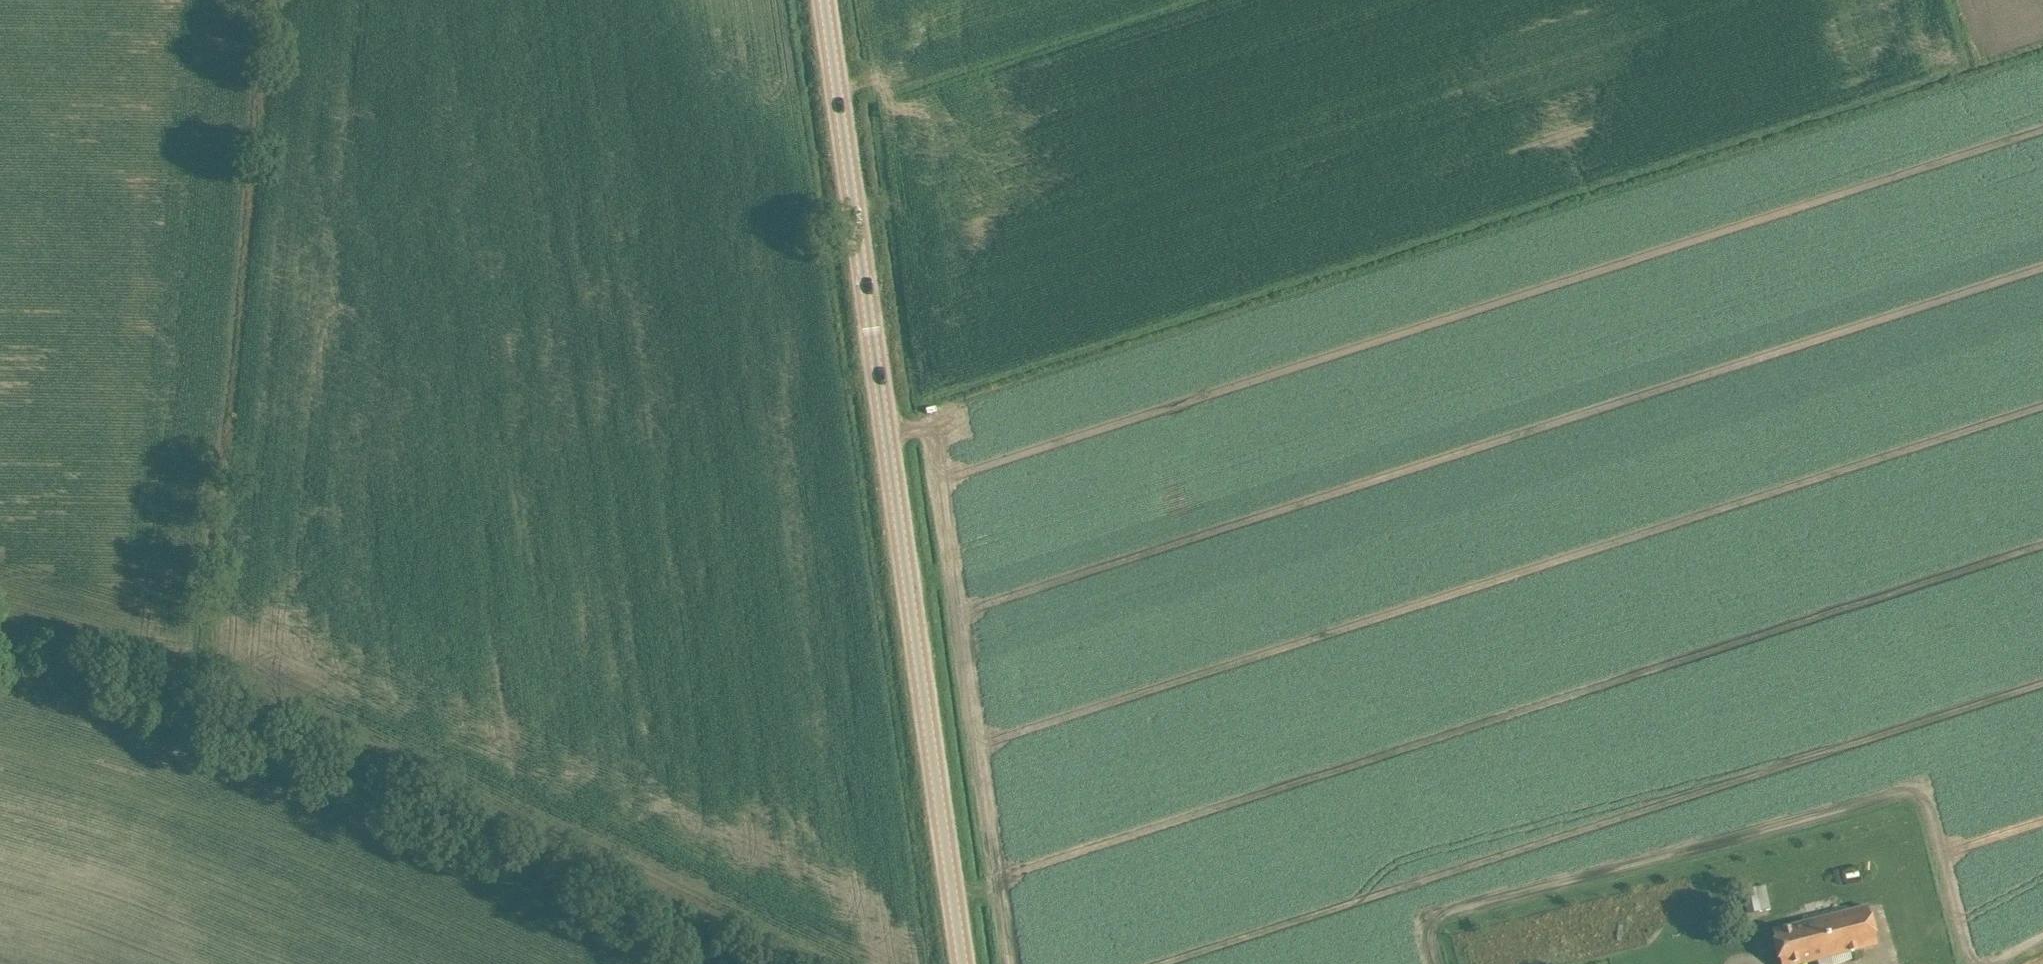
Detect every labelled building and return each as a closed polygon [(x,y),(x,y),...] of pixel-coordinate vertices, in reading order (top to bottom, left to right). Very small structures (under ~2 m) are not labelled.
[(1766,887),(1749,889),(1752,913),(1769,911),(1766,887)] [(1878,945),(1868,906),(1773,930),(1781,963),(1801,963),(1878,945)]
